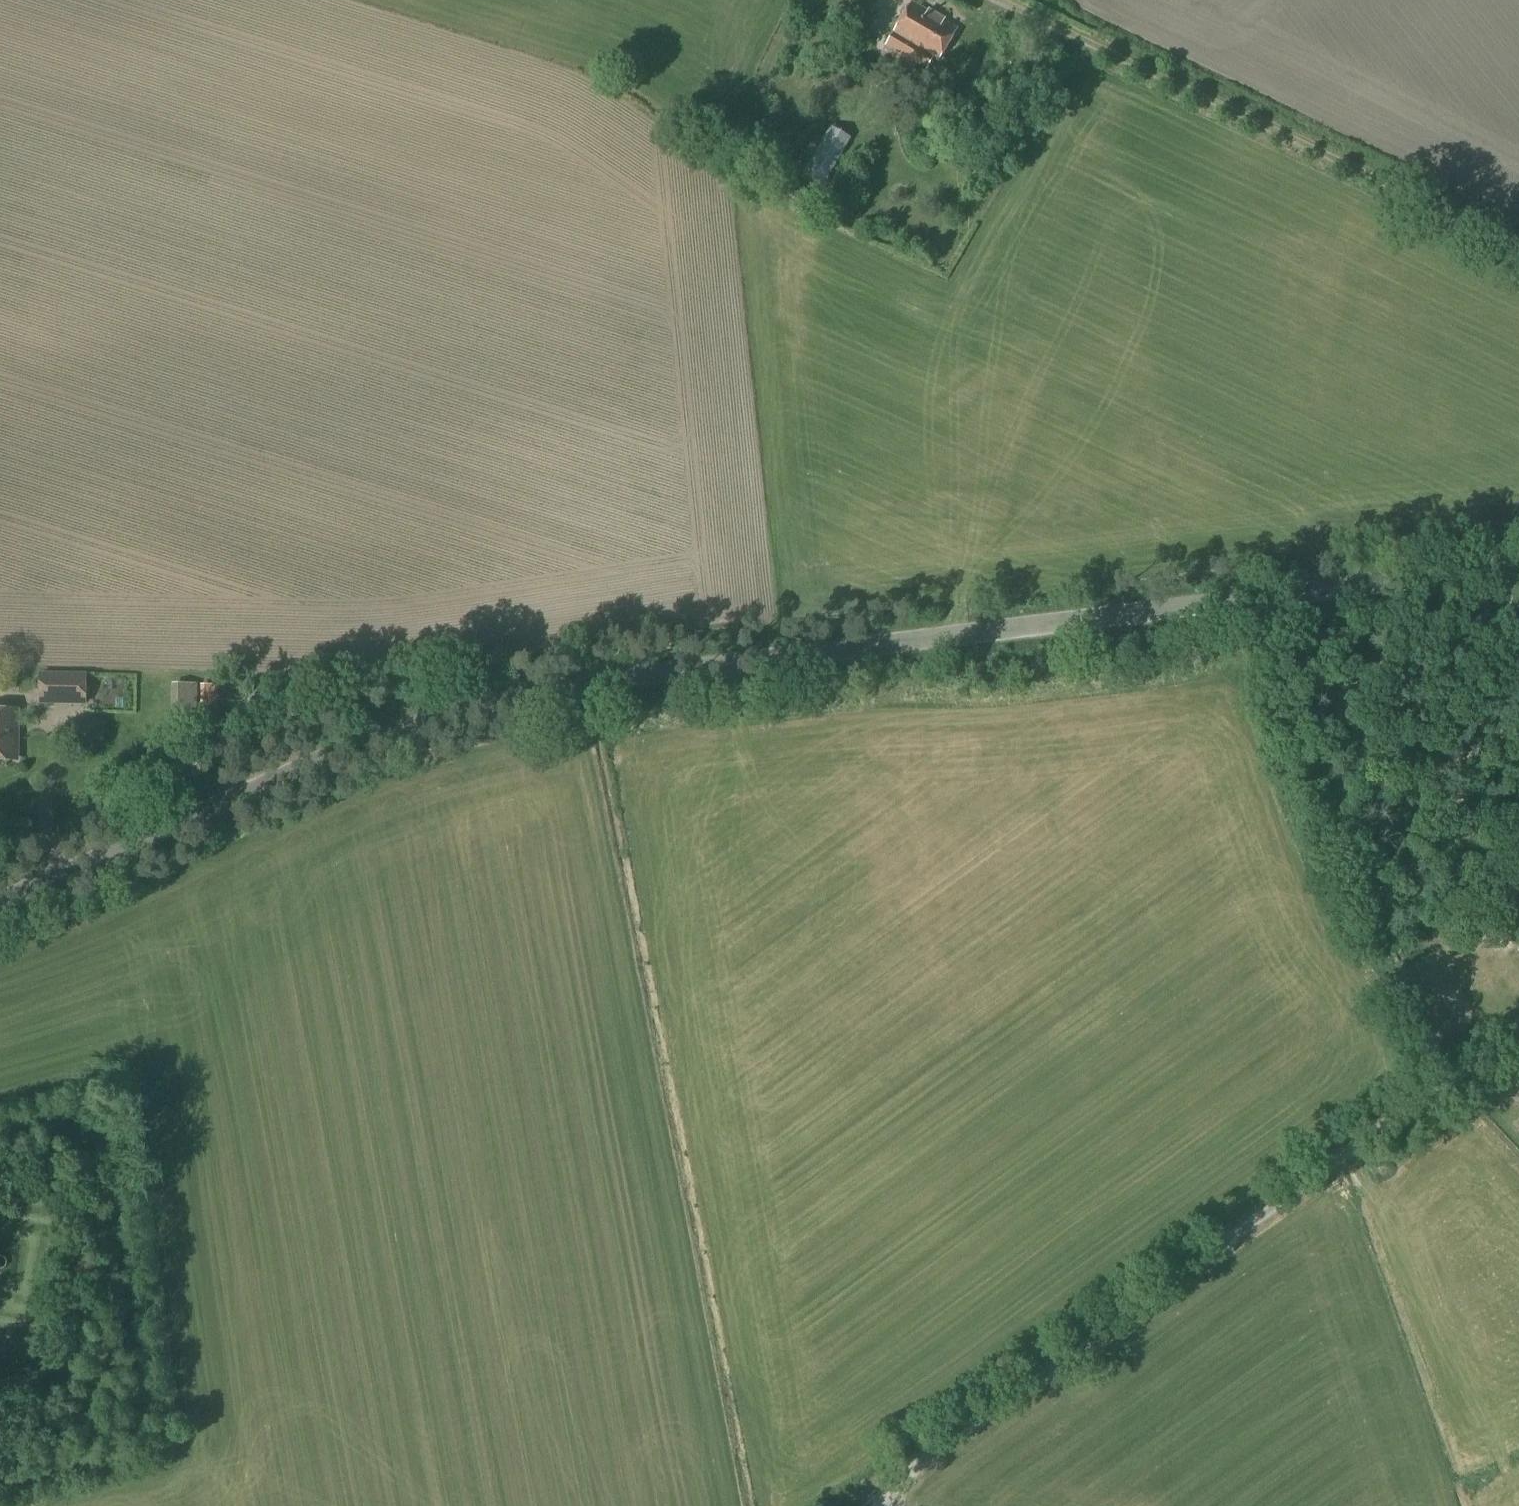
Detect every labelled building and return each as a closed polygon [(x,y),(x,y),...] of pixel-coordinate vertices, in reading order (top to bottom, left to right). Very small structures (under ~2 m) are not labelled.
[(925,10),(911,2),(887,43),(929,67),(933,60),(937,62),(956,29),(942,21),(943,19),(926,9),(925,10)] [(823,184),(849,138),(829,127),(803,173),(823,184)] [(86,705),(87,671),(39,671),(38,705),(86,705)] [(17,711),(0,711),(0,760),(15,761),(17,711)]
